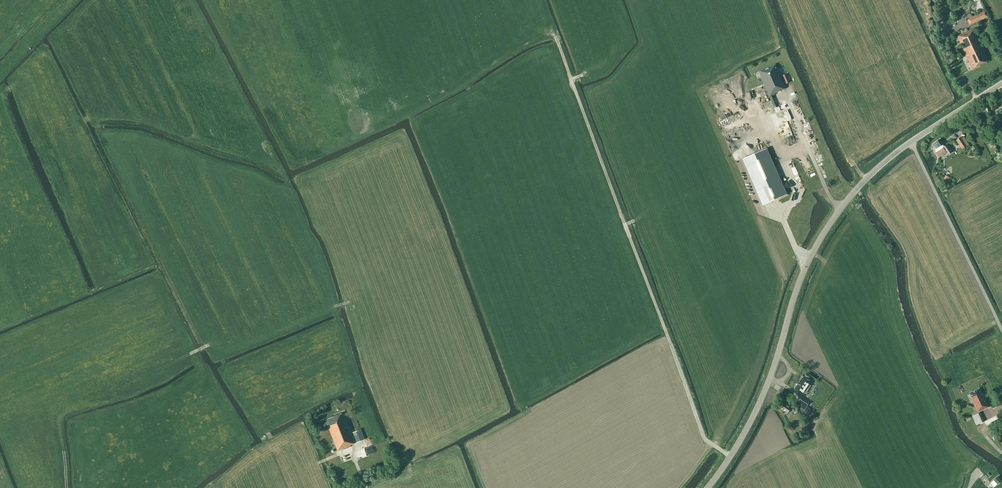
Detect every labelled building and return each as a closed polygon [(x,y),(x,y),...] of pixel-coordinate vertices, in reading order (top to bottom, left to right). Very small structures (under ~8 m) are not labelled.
[(970,25),(988,17),(985,11),(967,19),(970,25)] [(989,61),(974,28),(957,36),(972,69),(989,61)] [(781,91),(787,88),(781,76),(776,64),(759,71),(770,97),(781,92),(781,91)] [(765,109),(775,105),(773,100),(763,104),(765,109)] [(751,133),(745,136),(747,142),(754,139),(751,133)] [(962,149),(967,146),(962,138),(961,137),(956,140),(962,149)] [(738,138),(729,143),(731,146),(728,147),(734,157),(743,152),(741,149),(747,146),(744,141),(740,144),(738,138)] [(943,144),(940,139),(935,142),(933,144),(936,149),(935,151),(937,153),(936,153),(939,157),(946,152),(947,155),(953,152),(948,144),(943,147),(942,145),(943,144)] [(852,150),(855,155),(860,153),(858,147),(852,150)] [(767,149),(743,159),(763,205),(787,194),(767,149)] [(802,378),(799,383),(807,389),(809,386),(806,385),(808,382),(802,378)] [(805,392),(807,389),(799,383),(795,388),(801,393),(803,390),(805,392)] [(979,388),(969,393),(971,397),(978,412),(989,406),(983,394),(982,395),(979,388)] [(810,402),(802,397),(799,401),(807,407),(810,402)] [(794,411),(795,409),(789,405),(788,406),(785,404),(781,408),(788,413),(791,409),(794,411)] [(980,412),(974,415),(979,424),(984,422),(980,412)] [(350,445),(355,443),(346,422),(346,421),(346,419),(345,419),(343,413),(325,420),(335,446),(332,447),(334,452),(350,446),(350,445)] [(991,423),(988,424),(984,426),(989,437),(994,435),(990,428),(993,426),(991,423)] [(357,442),(364,440),(362,433),(354,436),(357,442)] [(377,450),(375,440),(368,442),(370,452),(377,450)]
